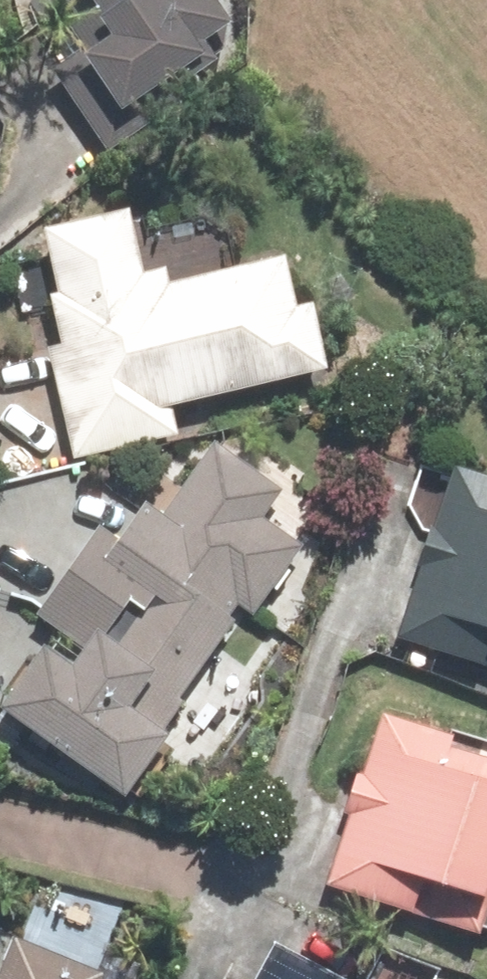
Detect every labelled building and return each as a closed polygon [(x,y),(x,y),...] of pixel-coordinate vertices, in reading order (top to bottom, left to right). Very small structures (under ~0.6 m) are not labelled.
[(214,0),(94,0),(97,5),(84,14),(99,37),(59,64),(94,118),(232,27),(214,0)] [(0,141),(0,164),(10,157),(0,141)] [(61,345),(47,348),(68,461),(177,441),(171,408),(326,379),(313,307),(298,310),(287,253),(143,280),(129,208),(52,223),(65,287),(50,290),(61,345)] [(120,534),(103,523),(39,616),(65,633),(8,718),(127,800),(303,541),(268,516),(286,490),(216,442),(168,512),(146,497),(120,534)] [(450,467),(398,642),(486,669),(486,478),(450,467)] [(377,718),(325,881),(486,932),(486,929),(486,753),(377,718)] [(107,973),(25,939),(9,978),(104,978),(107,973)]
